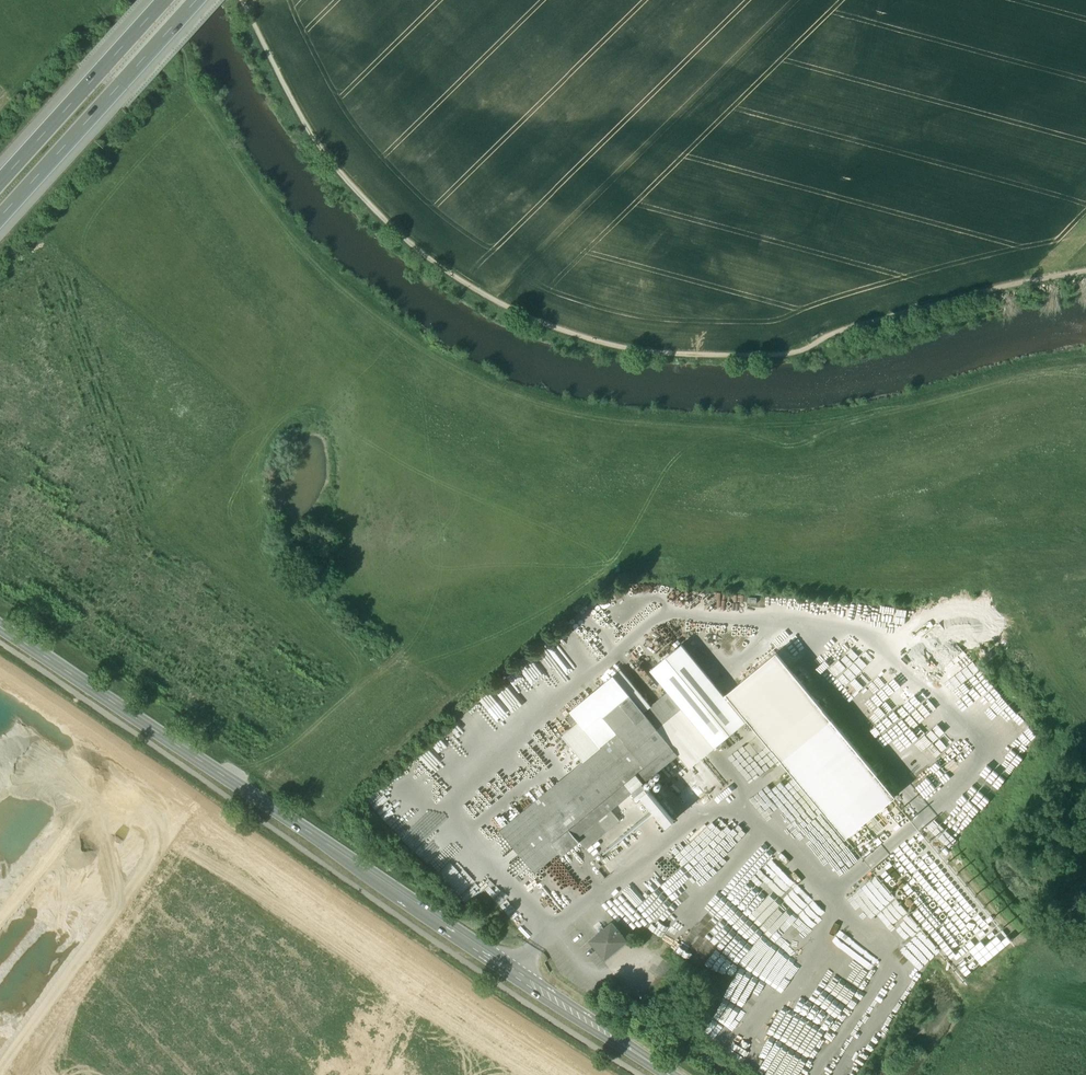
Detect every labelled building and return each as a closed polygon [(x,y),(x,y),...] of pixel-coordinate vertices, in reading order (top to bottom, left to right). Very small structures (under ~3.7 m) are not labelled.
[(931,634),(951,659),(962,651),(942,626),(931,634)] [(725,696),(682,644),(651,670),(669,691),(697,725),(702,732),(715,747),(748,720),(727,693),(725,696)] [(777,652),(727,693),(748,720),(749,720),(773,750),(774,750),(783,761),(832,720),(824,708),(823,709),(777,652)] [(651,706),(621,670),(614,676),(629,695),(644,712),(651,706)] [(644,712),(629,695),(586,730),(601,747),(584,762),(500,831),(535,873),(560,852),(563,855),(580,841),(586,849),(620,821),(611,810),(633,792),(639,799),(643,796),(668,826),(675,821),(649,790),(644,783),(678,755),(690,768),(715,747),(702,732),(697,736),(692,729),(697,725),(669,691),(651,706),(644,712)] [(895,797),(832,720),(783,761),(846,837),(895,797)] [(579,722),(562,736),(584,762),(601,747),(586,730),(579,722)] [(702,732),(697,725),(692,729),(697,736),(702,732)] [(612,923),(591,940),(606,959),(627,941),(612,923)] [(803,1060),(774,1046),(761,1074),(763,1074),(796,1074),(803,1060)]
